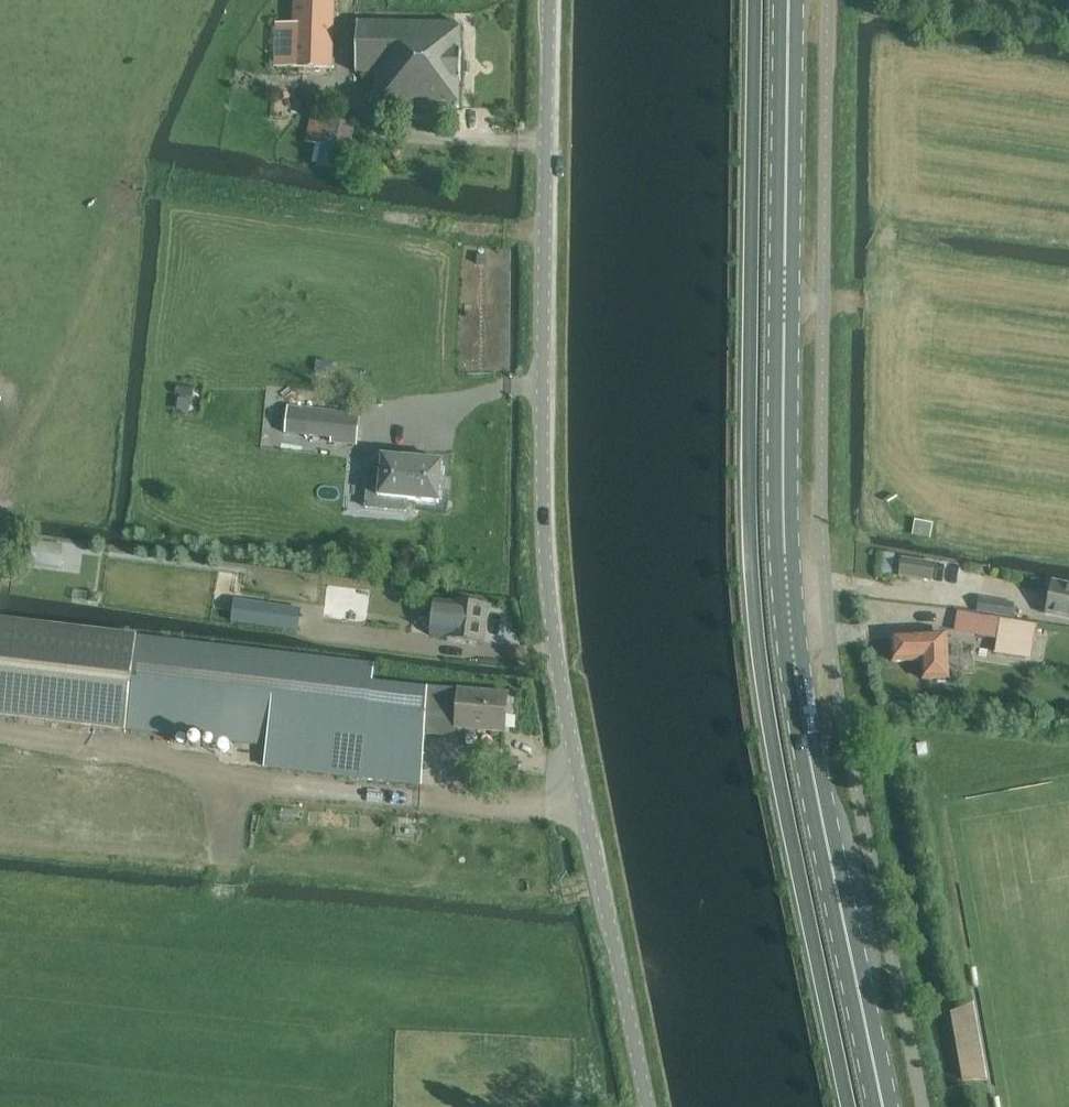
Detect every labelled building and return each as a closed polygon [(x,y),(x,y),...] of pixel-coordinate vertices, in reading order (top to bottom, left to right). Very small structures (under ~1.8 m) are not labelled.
[(336,0),(293,0),(291,71),(333,73),(336,0)] [(460,108),(462,25),(358,23),(357,71),(377,72),(376,106),(460,108)] [(326,120),(326,121),(321,147),(317,167),(345,173),(355,126),(326,120)] [(360,415),(309,410),(307,437),(331,439),(331,444),(357,446),(360,415)] [(441,462),(382,456),(377,495),(436,501),(441,462)] [(933,524),(915,520),(912,535),(930,539),(933,524)] [(33,542),(30,566),(61,570),(64,546),(33,542)] [(932,559),(901,555),(899,572),(930,576),(932,559)] [(1052,582),(1045,615),(1068,621),(1068,585),(1052,582)] [(323,619),(326,619),(367,624),(368,619),(372,589),(327,584),(323,619)] [(1013,603),(979,597),(977,612),(1011,618),(1013,603)] [(450,602),(435,600),(430,635),(484,643),(489,607),(450,602)] [(1022,658),(1028,624),(959,613),(956,631),(997,638),(994,653),(1022,658)] [(138,638),(0,621),(0,713),(268,746),(267,767),(420,786),(424,735),(455,737),(455,729),(505,733),(507,694),(429,689),(372,685),(373,667),(138,638)] [(944,635),(922,636),(893,637),(894,662),(920,661),(921,681),(947,680),(944,635)] [(918,756),(927,755),(928,754),(927,744),(926,743),(917,745),(916,745),(918,756)]
